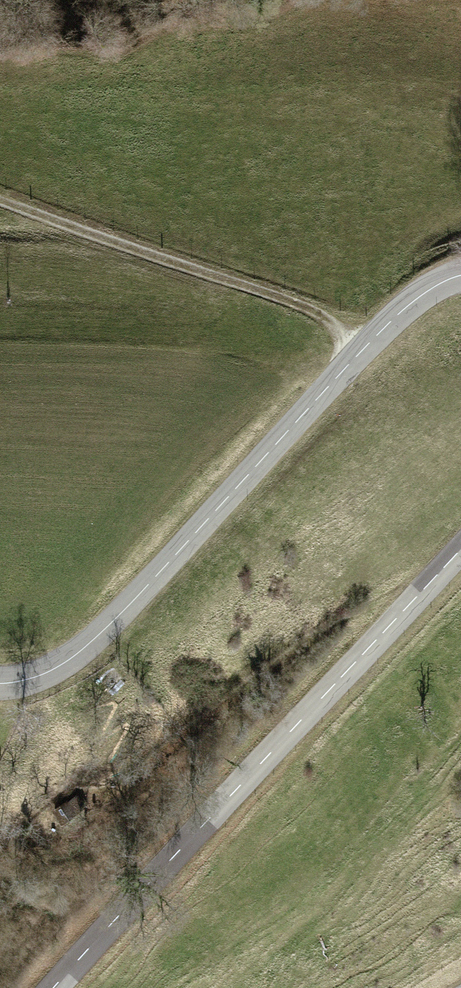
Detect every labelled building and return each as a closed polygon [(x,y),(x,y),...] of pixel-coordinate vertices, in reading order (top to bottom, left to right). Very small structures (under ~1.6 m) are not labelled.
[(84,806),(76,795),(54,811),(60,819),(73,811),(74,813),(84,806)]
